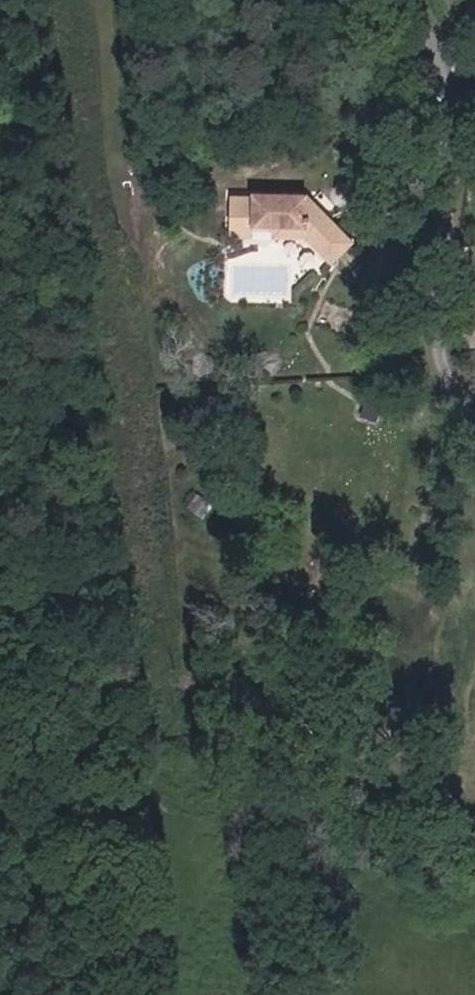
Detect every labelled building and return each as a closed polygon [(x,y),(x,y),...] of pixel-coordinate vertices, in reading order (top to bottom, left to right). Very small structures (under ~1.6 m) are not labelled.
[(213,179),(212,217),(235,217),(264,218),(264,226),(290,229),(308,251),(331,230),(289,182),(213,179)]
